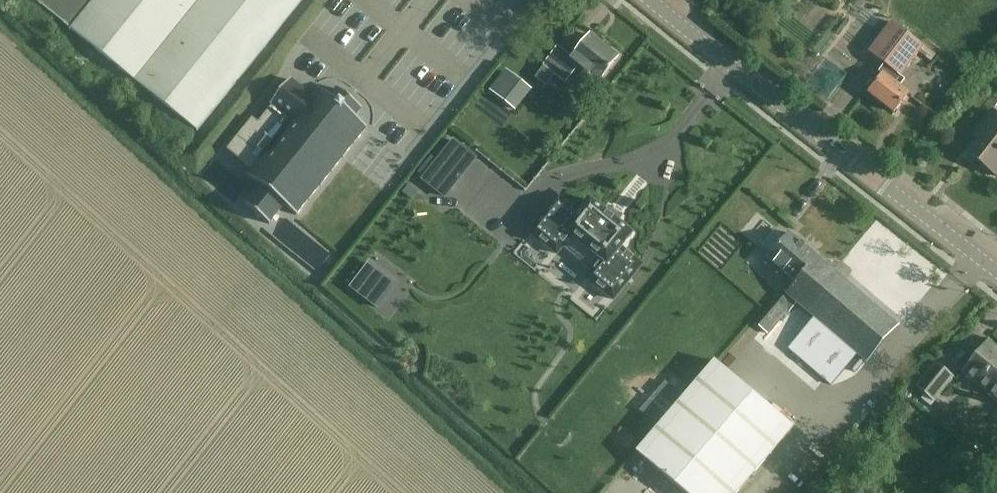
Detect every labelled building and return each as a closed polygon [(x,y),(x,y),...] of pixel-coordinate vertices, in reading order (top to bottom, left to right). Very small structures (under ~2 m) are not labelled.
[(303,0),(35,0),(198,130),(303,0)] [(920,52),(924,47),(894,23),(869,55),(885,67),(879,75),(882,77),(869,93),(894,113),(909,94),(900,87),(905,81),(900,77),(920,52)] [(558,48),(544,67),(565,83),(580,66),(587,72),(580,81),(592,91),(599,81),(619,57),(591,35),(572,59),(558,48)] [(924,47),(920,52),(930,60),(934,55),(924,47)] [(516,109),(531,90),(511,75),(496,94),(516,109)] [(253,118),(228,150),(253,170),(248,176),(260,186),(245,204),(270,224),(285,206),(297,215),(367,128),(355,118),(362,109),(350,99),(338,89),(330,98),(318,88),(312,96),(291,80),(271,104),(273,106),(259,123),(253,118)] [(992,111),(976,132),(982,137),(969,154),(996,176),(996,115),(992,111)] [(454,141),(423,179),(445,197),(476,158),(454,141)] [(408,185),(402,192),(411,200),(417,192),(408,185)] [(559,197),(530,232),(553,250),(561,239),(600,271),(592,282),(614,300),(642,265),(621,249),(633,235),(617,222),(620,218),(609,209),(606,213),(590,200),(579,215),(559,197)] [(741,207),(733,217),(726,212),(715,225),(746,250),(752,244),(745,237),(758,221),(741,207)] [(789,233),(785,238),(774,229),(760,246),(771,255),(765,262),(779,274),(782,269),(797,282),(788,294),(816,317),(790,348),(833,384),(859,353),(868,361),(899,324),(789,233)] [(371,263),(351,288),(378,308),(397,283),(371,263)] [(779,304),(760,326),(769,333),(787,311),(779,304)] [(989,341),(962,375),(996,402),(996,347),(989,341)] [(724,368),(717,362),(640,454),(686,492),(741,492),(795,428),(739,381),(743,376),(729,364),(724,368)] [(936,403),(956,377),(937,362),(917,388),(936,403)] [(664,381),(641,411),(661,426),(684,396),(664,381)]
